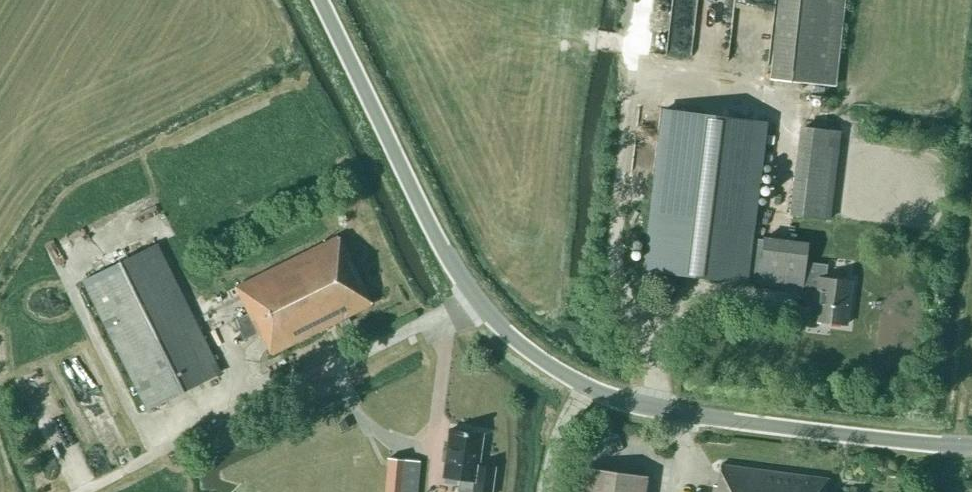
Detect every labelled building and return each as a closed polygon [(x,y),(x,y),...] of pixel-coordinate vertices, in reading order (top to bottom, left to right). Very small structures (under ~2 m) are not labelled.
[(844,0),(781,0),(772,79),(834,86),(844,0)] [(751,238),(765,123),(665,110),(645,270),(745,282),(745,279),(759,281),(759,284),(802,289),(802,286),(818,288),(814,321),(846,325),(852,282),(826,279),(828,265),(805,262),(808,244),(764,238),(764,240),(751,238)] [(794,215),(830,220),(840,132),(804,128),(794,215)] [(263,336),(272,354),(371,305),(338,237),(236,287),(249,313),(235,320),(244,340),(259,333),(261,337),(263,336)] [(146,409),(220,372),(157,244),(83,281),(146,409)] [(345,420),(338,423),(342,432),(348,428),(345,420)] [(450,430),(443,477),(459,479),(458,491),(492,491),(495,468),(479,466),(483,434),(450,430)] [(420,461),(388,458),(385,491),(417,491),(420,461)] [(828,479),(720,465),(717,486),(714,486),(713,491),(827,491),(828,479)] [(586,468),(582,491),(645,491),(647,477),(586,468)]
